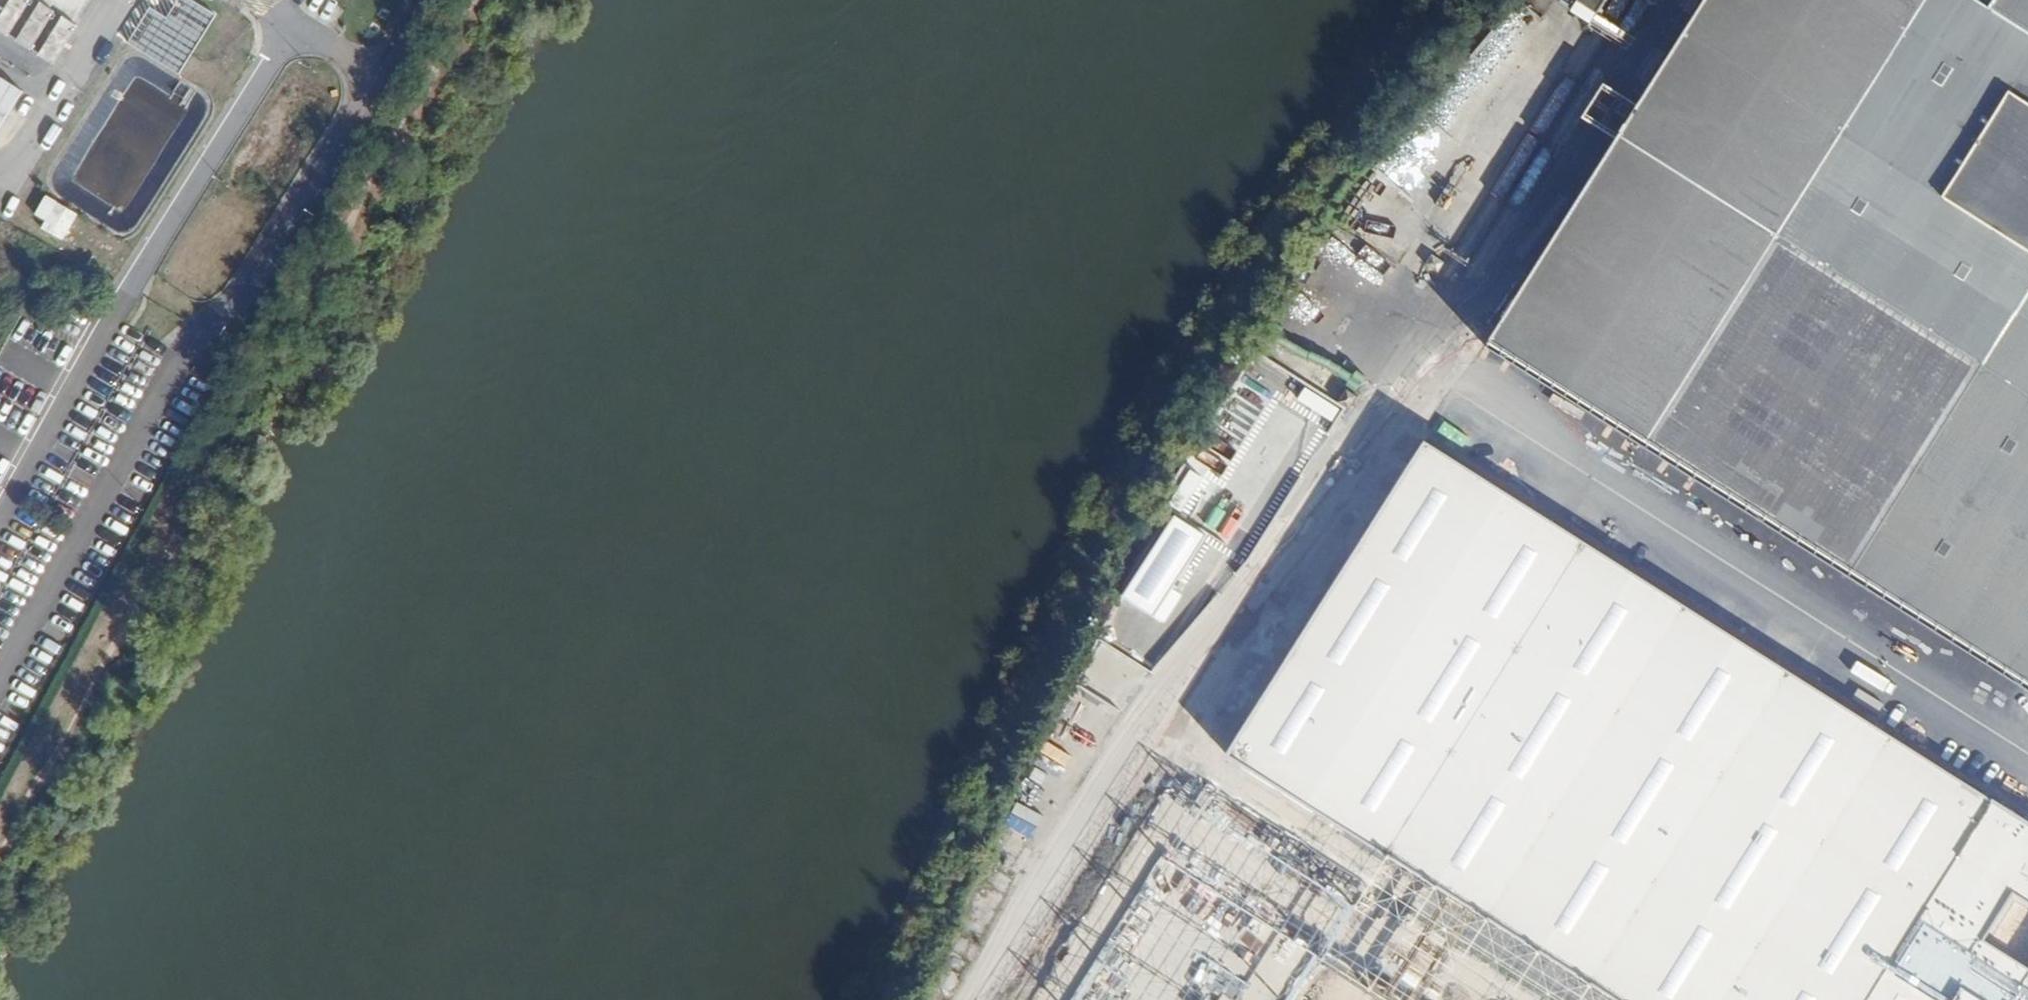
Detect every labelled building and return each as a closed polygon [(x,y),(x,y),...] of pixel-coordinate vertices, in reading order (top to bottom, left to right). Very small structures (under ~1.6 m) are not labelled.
[(77,29),(37,0),(11,0),(0,15),(0,28),(50,65),(77,29)] [(149,8),(130,45),(183,73),(215,13),(191,0),(178,0),(169,18),(149,8)] [(1487,344),(2027,672),(2027,0),(1705,0),(1487,344)] [(25,92),(0,77),(0,132),(25,92)] [(1612,128),(1623,100),(1606,93),(1595,122),(1612,128)] [(32,222),(66,239),(79,213),(45,196),(32,222)] [(1424,439),(1224,753),(1615,999),(2027,999),(2027,821),(1424,439)]
